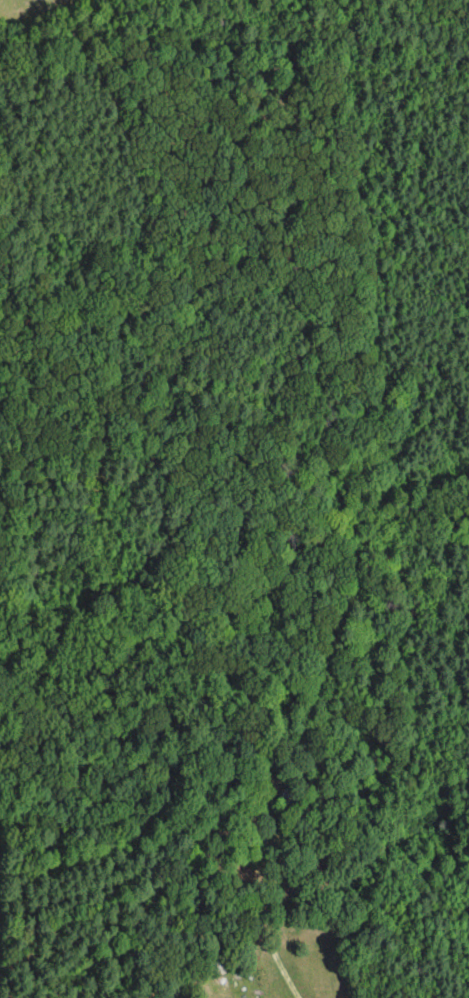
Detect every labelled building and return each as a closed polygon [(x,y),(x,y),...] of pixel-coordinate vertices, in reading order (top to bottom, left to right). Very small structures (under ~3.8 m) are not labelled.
[(290,795),(279,796),(280,808),(292,807),(290,795)]
